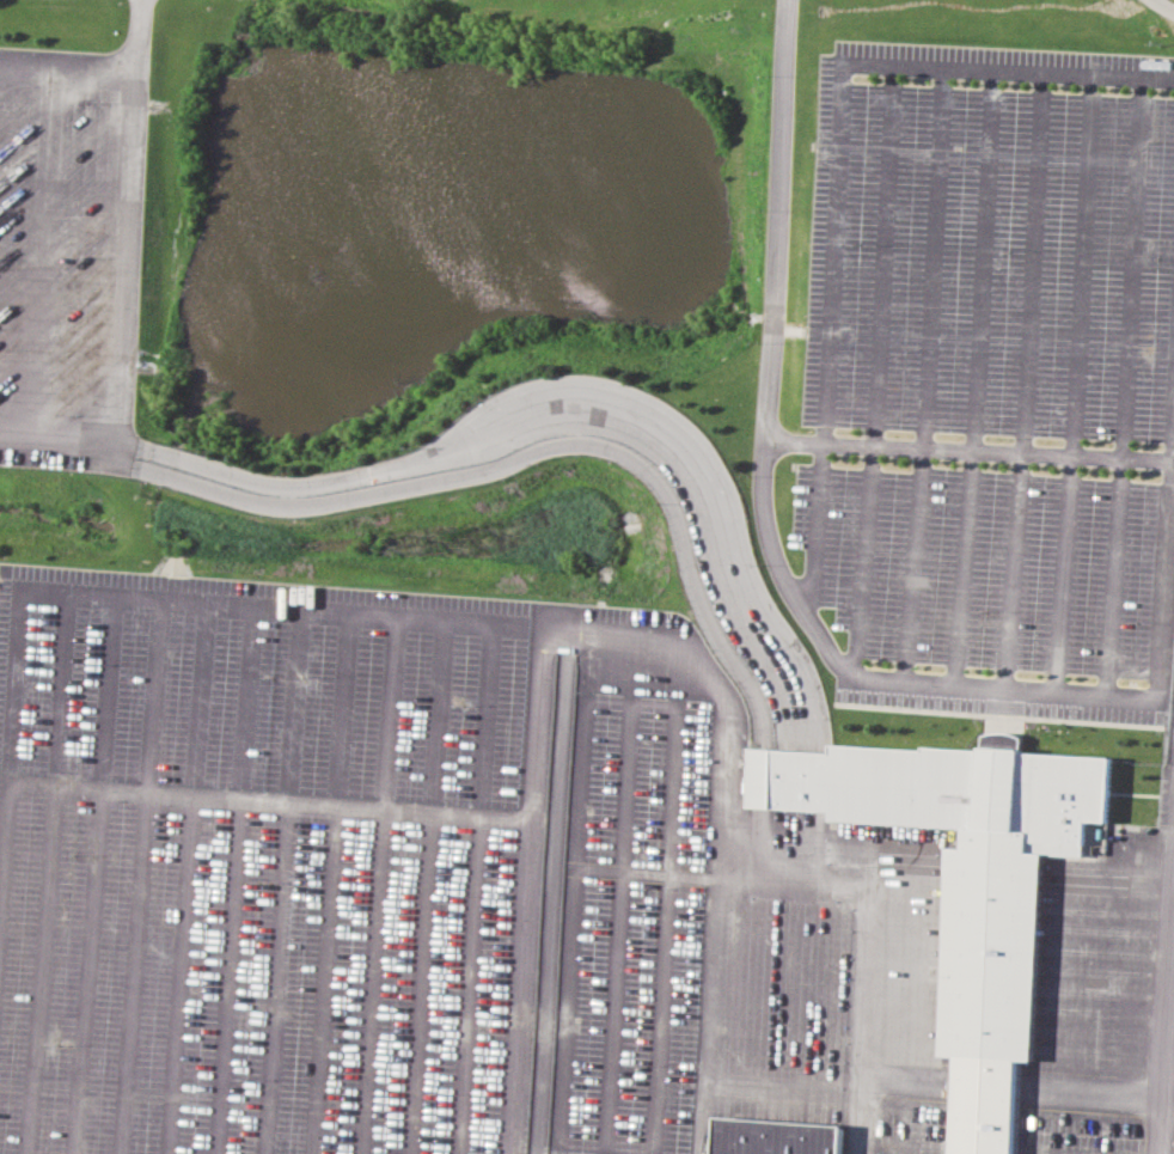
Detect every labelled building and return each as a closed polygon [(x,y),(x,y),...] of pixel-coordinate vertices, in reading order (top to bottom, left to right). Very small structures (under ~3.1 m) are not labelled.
[(1023,1057),(1019,1153),(947,1153),(953,1050),(936,1049),(947,841),(964,841),(964,823),(831,817),(832,812),(748,807),(752,747),(837,753),(837,745),(1112,758),(1106,859),(1046,855),(1037,1058),(1023,1057)] [(840,1117),(839,1153),(702,1153),(704,1110),(840,1117)]
